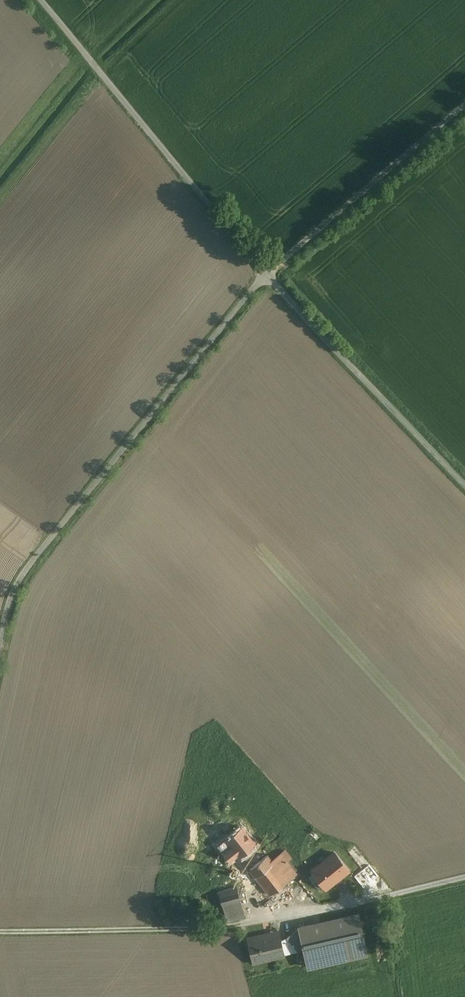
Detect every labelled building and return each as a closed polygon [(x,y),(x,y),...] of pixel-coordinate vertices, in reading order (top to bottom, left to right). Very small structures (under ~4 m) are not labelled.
[(272,861),(258,844),(241,857),(240,855),(232,862),(241,874),(248,868),(269,895),(297,873),(287,861),(291,858),(285,851),(272,861)] [(334,853),(312,870),(326,887),(347,870),(334,853)] [(236,886),(213,893),(219,912),(224,911),(227,921),(245,915),(236,886)] [(358,914),(298,927),(307,966),(367,953),(358,914)] [(292,933),(286,937),(280,939),(283,954),(297,951),(302,947),(299,943),(292,933)] [(265,934),(248,938),(252,959),(265,956),(266,959),(283,956),(280,939),(279,935),(266,938),(265,934)]
